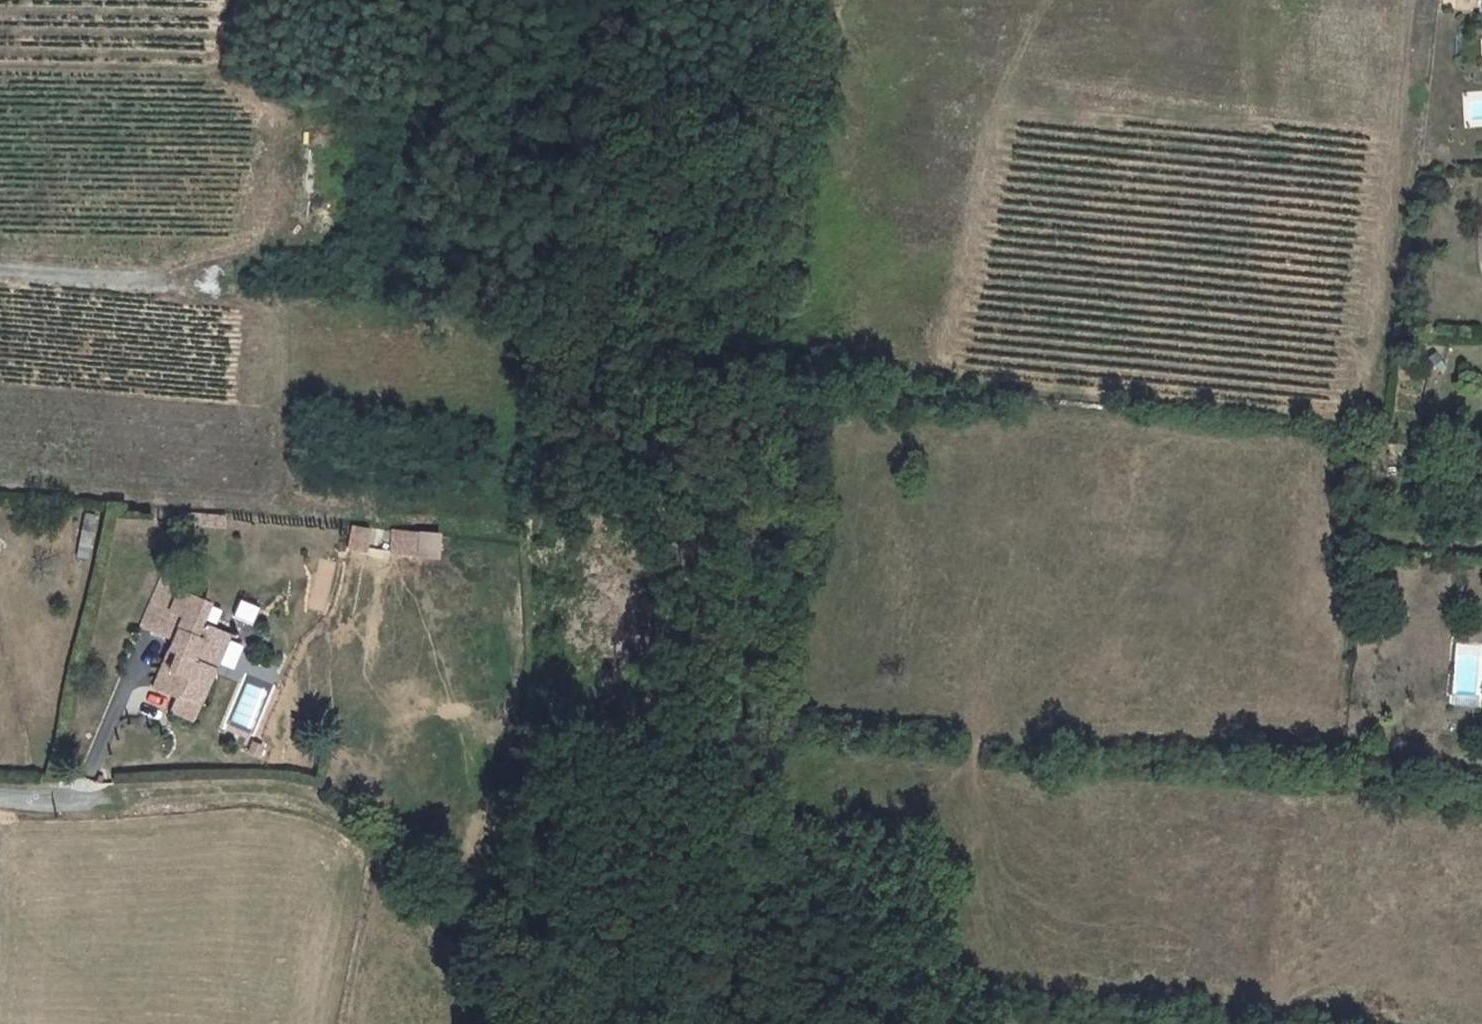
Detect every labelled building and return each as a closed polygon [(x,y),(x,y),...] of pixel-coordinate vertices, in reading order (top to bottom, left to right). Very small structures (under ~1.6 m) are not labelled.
[(89,556),(97,517),(84,515),(76,553),(89,556)] [(346,557),(368,560),(373,529),(350,526),(346,557)] [(389,559),(442,558),(442,531),(389,532),(389,559)] [(213,694),(228,659),(201,649),(195,663),(182,658),(188,644),(174,637),(184,614),(162,605),(140,657),(172,671),(168,680),(175,684),(169,699),(161,696),(152,718),(177,729),(179,725),(203,734),(220,697),(213,694)] [(220,697),(234,662),(228,659),(213,694),(220,697)] [(175,684),(168,680),(161,696),(169,699),(175,684)]
